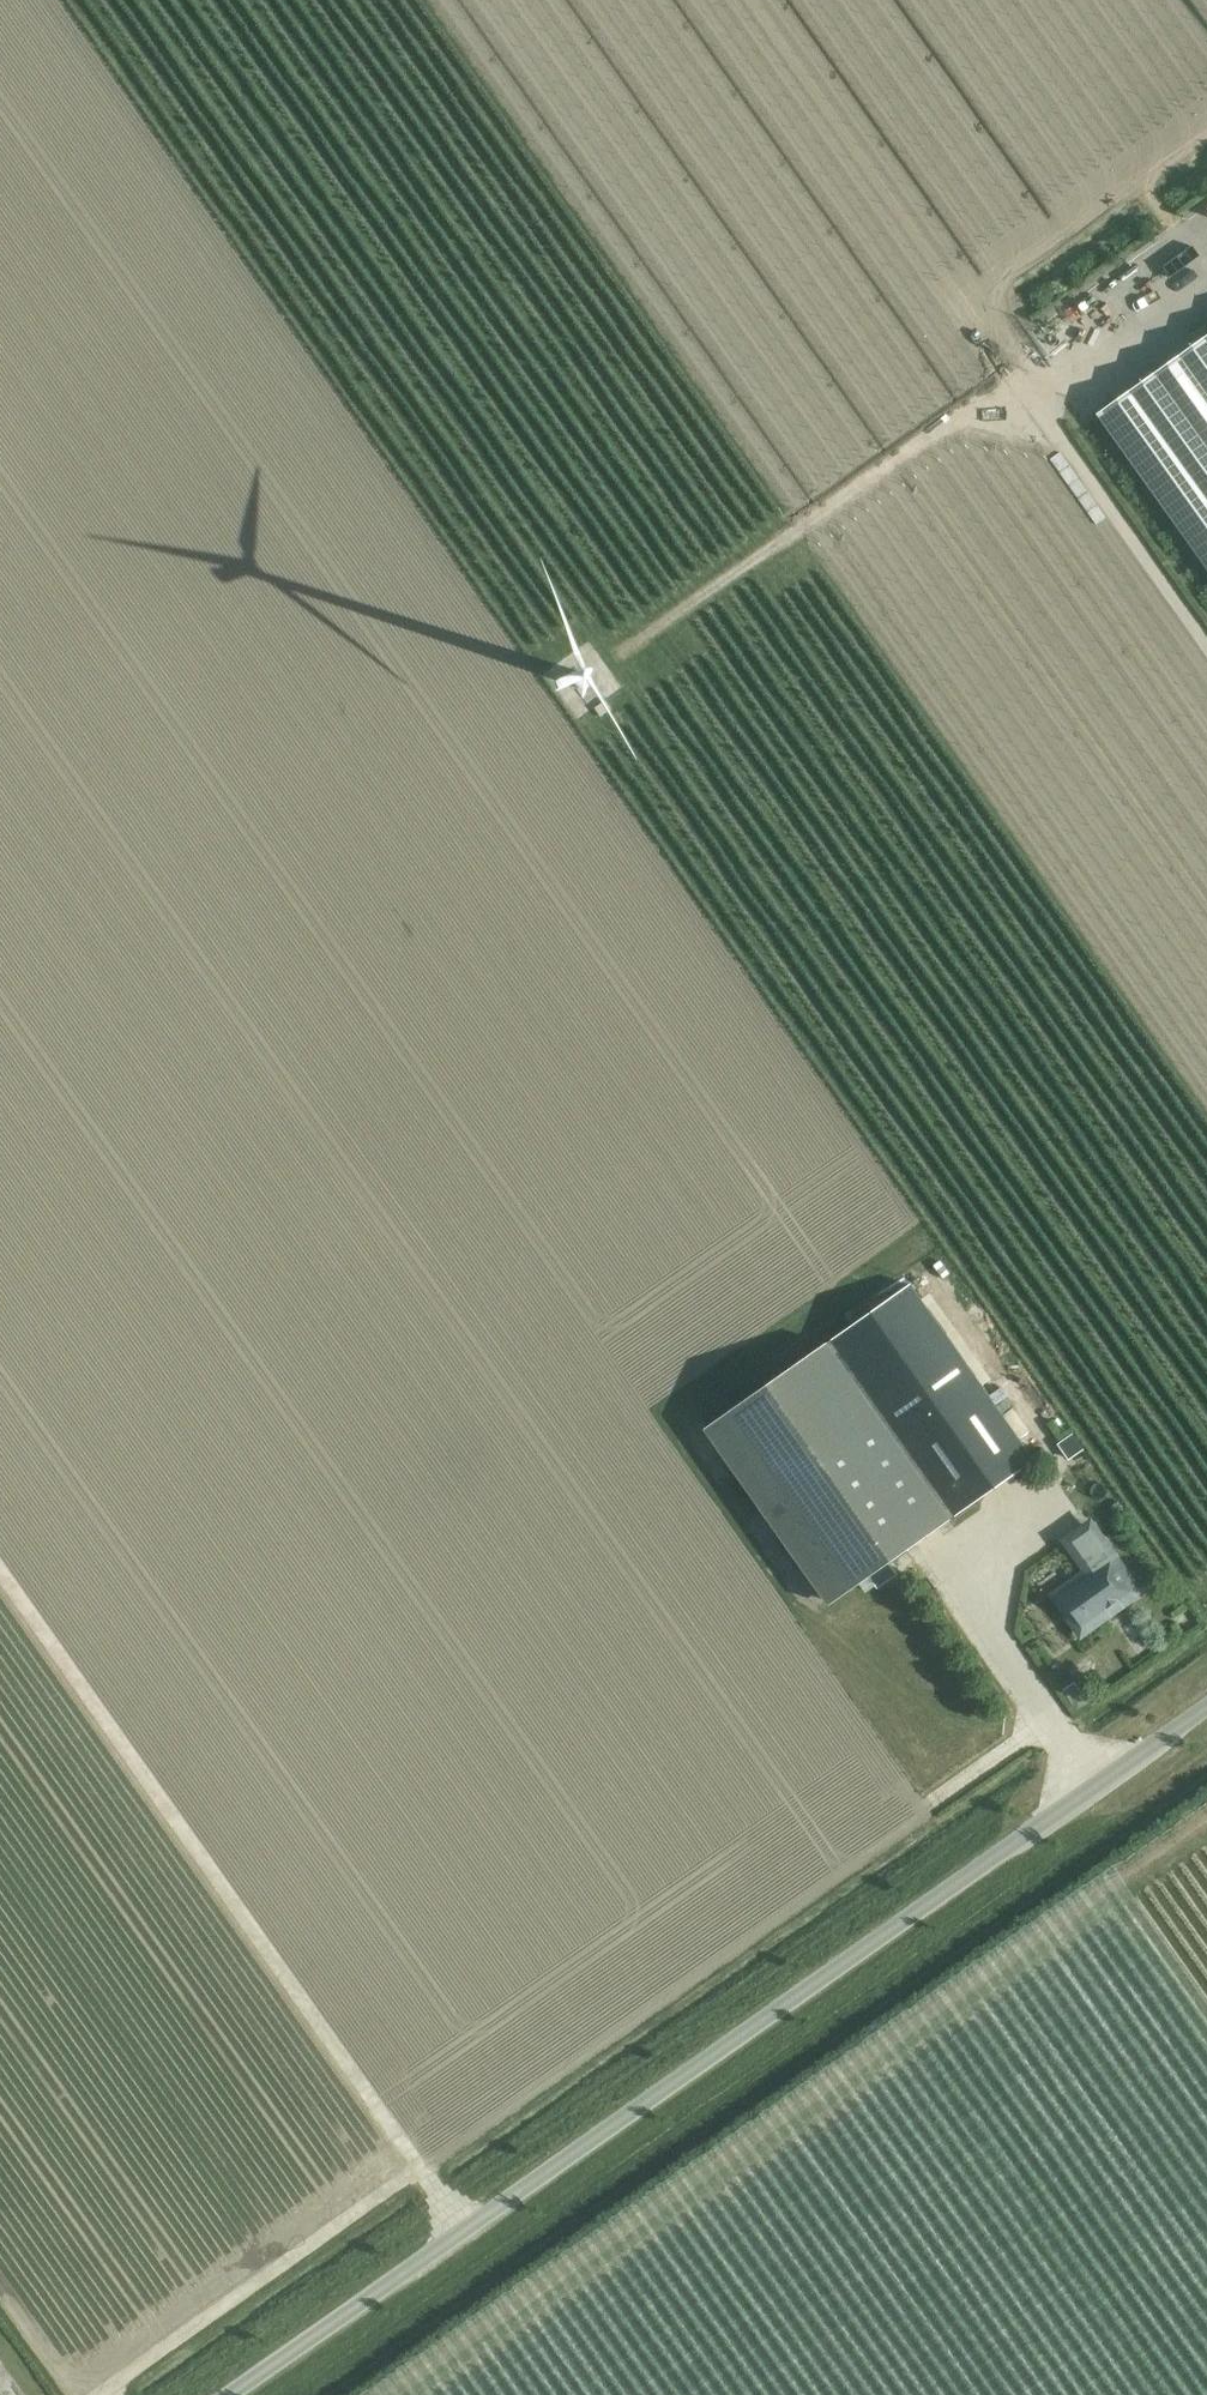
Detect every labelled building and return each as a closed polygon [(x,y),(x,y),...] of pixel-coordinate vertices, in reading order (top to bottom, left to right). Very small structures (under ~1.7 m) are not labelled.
[(1179,356),(1104,410),(1206,554),(1206,336),(1179,356)] [(910,1284),(832,1339),(956,1515),(1034,1460),(910,1284)] [(950,1519),(826,1343),(708,1426),(832,1602),(950,1519)] [(1083,1446),(1074,1434),(1061,1443),(1070,1455),(1083,1446)] [(1123,1509),(1118,1501),(1110,1507),(1116,1514),(1123,1509)] [(1059,1591),(1057,1601),(1064,1612),(1063,1613),(1068,1620),(1069,1619),(1081,1635),(1110,1614),(1108,1613),(1109,1608),(1116,1603),(1121,1604),(1122,1605),(1139,1593),(1105,1546),(1091,1557),(1096,1565),(1059,1591)]
